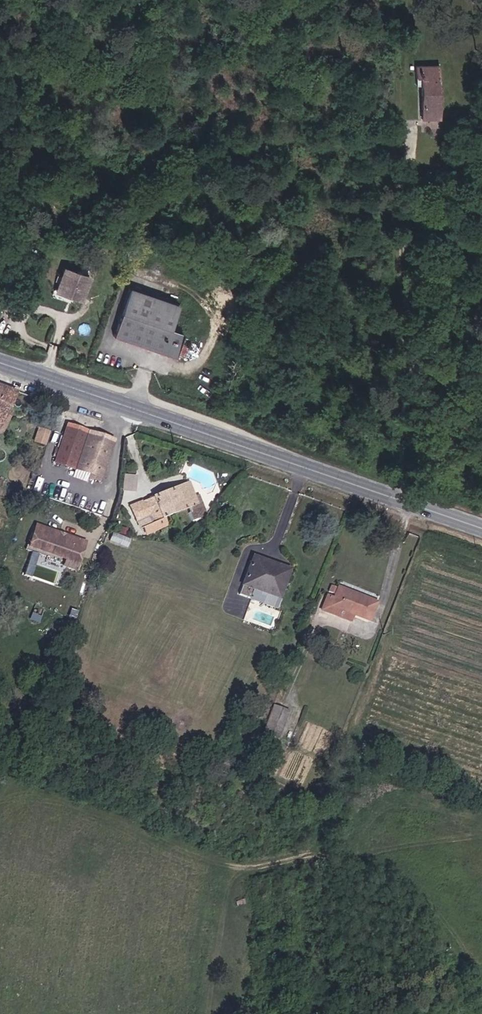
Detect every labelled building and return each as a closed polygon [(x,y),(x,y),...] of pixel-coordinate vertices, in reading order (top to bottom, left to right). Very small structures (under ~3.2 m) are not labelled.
[(441,64),(418,65),(418,84),(423,84),(424,118),(442,118),(441,64)] [(67,271),(61,287),(79,294),(77,298),(87,301),(94,281),(67,271)] [(171,353),(181,327),(172,324),(180,302),(134,286),(119,334),(171,353)] [(59,292),(77,298),(79,294),(61,287),(59,292)] [(181,356),(189,330),(181,327),(171,353),(181,356)] [(14,393),(0,385),(0,420),(14,393)] [(114,440),(69,424),(56,460),(102,476),(114,440)] [(46,445),(51,430),(38,426),(33,441),(46,445)] [(122,490),(136,490),(136,474),(123,474),(122,490)] [(116,504),(128,528),(184,504),(174,480),(116,504)] [(86,545),(65,539),(65,543),(59,541),(60,538),(36,532),(30,553),(68,564),(70,556),(82,560),(86,545)] [(283,597),(286,587),(279,585),(285,569),(264,561),(266,555),(255,551),(239,592),(251,597),(255,587),(283,597)] [(285,569),(279,585),(286,587),(293,565),(266,555),(264,561),(285,569)] [(78,574),(82,560),(70,556),(68,564),(66,571),(78,574)] [(336,605),(372,618),(380,596),(343,583),(336,605)] [(279,744),(289,709),(271,704),(261,739),(279,744)]
